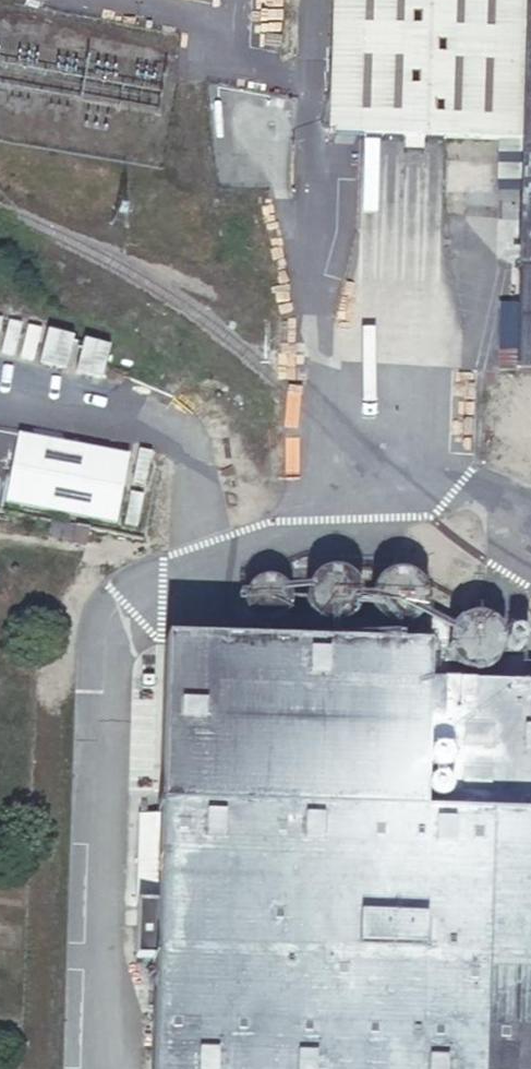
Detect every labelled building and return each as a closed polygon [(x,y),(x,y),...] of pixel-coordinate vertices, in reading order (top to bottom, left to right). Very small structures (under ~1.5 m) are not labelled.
[(512,142),(514,87),(516,0),(336,0),(331,135),(512,142)] [(530,369),(530,0),(516,0),(514,87),(512,142),(507,272),(503,368),(530,369)] [(480,680),(480,653),(402,650),(402,618),(402,609),(399,597),(396,588),(390,583),(383,579),(374,577),(364,578),(355,585),(350,594),(346,605),(326,603),(325,595),(323,590),(315,580),(304,576),(295,575),(288,577),(280,582),(275,592),(274,602),(256,602),(254,597),(252,593),(245,586),(236,584),(228,586),(222,590),(216,595),(214,605),(215,614),(220,622),(227,627),(233,629),(232,646),(144,642),(135,905),(107,904),(104,957),(134,957),(130,1068),(530,1068),(530,682),(480,680)]
